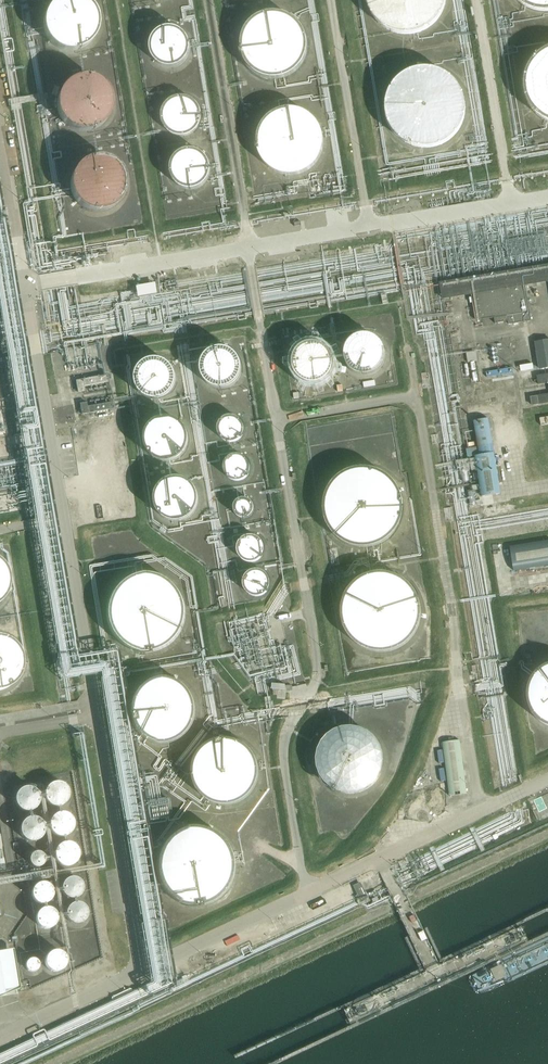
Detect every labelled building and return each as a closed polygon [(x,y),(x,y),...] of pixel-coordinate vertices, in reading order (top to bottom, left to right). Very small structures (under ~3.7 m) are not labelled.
[(67,56),(83,51),(94,37),(96,21),(89,7),(78,0),(54,0),(44,6),(37,20),(37,36),(47,50),(67,56)] [(390,28),(414,31),(432,24),(445,10),(447,0),(368,0),(374,15),(390,28)] [(525,8),(547,12),(547,0),(515,0),(525,8)] [(238,48),(245,64),(255,73),(268,77),(285,75),(296,69),(305,58),(308,44),(306,31),(302,22),(292,12),(278,7),(265,8),(254,13),(244,22),(238,34),(238,48)] [(146,54),(150,65),(160,73),(172,75),(182,71),(189,62),(191,52),(188,43),(182,36),(173,31),(162,32),(153,37),(148,45),(146,54)] [(543,119),(547,120),(547,42),(531,52),(522,68),(520,88),(528,107),(543,119)] [(391,131),(406,143),(431,147),(448,140),(461,126),(466,103),(459,82),(447,70),(428,63),(409,66),(394,76),(384,92),(383,112),(391,131)] [(62,131),(82,137),(98,132),(109,118),(110,102),(104,88),(90,79),(73,78),(59,87),(51,101),(52,117),(62,131)] [(159,114),(163,125),(173,133),(185,135),(195,131),(202,122),(204,112),(201,103),(195,96),(186,91),(175,92),(166,97),(161,105),(159,114)] [(256,145),(262,160),(273,169),(286,174),(303,172),(314,165),(322,154),(326,140),(324,128),(319,118),(309,109),(296,104),(282,104),(272,109),(261,119),(256,130),(256,145)] [(167,173),(171,185),(181,193),(193,195),(203,190),(210,182),(212,172),(209,163),(203,155),(194,151),(183,151),(174,157),(169,164),(167,173)] [(75,210),(95,216),(111,211),(122,197),(124,181),(117,167),(103,158),(86,158),(73,166),(65,180),(66,196),(75,210)] [(440,284),(442,300),(471,295),(475,322),(494,319),(495,323),(508,321),(509,325),(531,321),(525,286),(547,283),(547,267),(440,284)] [(158,283),(136,285),(137,296),(158,294),(158,283)] [(385,357),(385,352),(383,348),(381,345),(378,341),(375,339),(371,337),(367,336),(363,336),(359,337),(356,338),(352,340),(350,342),(347,346),(345,350),(344,354),(344,357),(345,362),(346,365),(348,369),(351,372),(354,374),(357,376),(362,377),(365,377),(370,377),(373,375),(377,373),(379,371),(381,368),(383,365),(385,361),(385,357)] [(539,369),(547,368),(547,341),(535,343),(539,369)] [(333,366),(332,361),(331,357),(329,354),(326,350),(323,348),(319,346),(314,345),(311,345),(307,346),(303,347),(300,349),(298,351),(295,355),(293,359),(292,363),(292,366),(292,371),(294,374),(296,378),(298,381),(302,383),(305,385),(310,386),(313,386),(318,386),(321,384),(325,382),(327,380),(329,377),(331,374),(332,370),(333,366)] [(241,372),(240,368),(239,364),(237,360),(234,357),(230,354),(227,353),(222,352),(219,352),(215,352),(211,354),(208,356),(206,358),(203,362),(201,365),(200,369),(200,373),(200,377),(202,380),(204,384),(206,387),(210,390),(213,391),(218,392),(221,393),(226,392),(229,391),(233,388),(235,386),(237,384),(239,380),(240,376),(241,372)] [(467,354),(468,363),(477,362),(475,353),(467,354)] [(176,382),(176,377),(175,373),(173,369),(170,366),(166,364),(163,362),(158,361),(155,361),(150,362),(147,363),(144,365),(142,367),(138,371),(137,375),(136,378),(136,382),(136,386),(137,390),(140,394),(142,397),(145,399),(149,401),(154,402),(157,402),(161,401),(165,400),(169,398),(171,396),(173,393),(175,390),(176,386),(176,382)] [(78,393),(85,391),(84,387),(109,382),(107,375),(76,381),(78,393)] [(537,377),(539,385),(547,383),(547,376),(537,377)] [(538,397),(531,398),(533,406),(539,405),(547,404),(547,395),(538,397)] [(113,409),(111,403),(88,407),(87,403),(80,404),(82,415),(113,409)] [(217,434),(226,443),(237,443),(245,434),(244,422),(235,415),(226,416),(218,423),(217,434)] [(475,421),(481,456),(494,453),(488,418),(475,421)] [(187,442),(187,438),(186,434),(184,430),(181,427),(177,424),(174,423),(169,422),(166,421),(161,422),(158,424),(155,425),(153,427),(149,431),(148,435),(147,439),(147,443),(147,447),(148,450),(151,454),(153,457),(156,460),(160,461),(164,462),(168,462),(172,462),(176,461),(180,458),(182,456),(184,453),(186,450),(187,446),(187,442)] [(501,494),(494,453),(481,456),(475,457),(482,497),(501,494)] [(222,474),(230,482),(242,482),(250,473),(248,461),(240,455),(230,455),(223,462),(222,474)] [(337,540),(345,545),(354,548),(363,549),(372,549),(381,546),(389,541),(395,534),(400,527),(404,518),(405,509),(404,500),(401,491),(396,483),(390,477),(382,472),(373,468),(364,467),(355,468),(346,471),(338,476),(332,482),(327,490),(324,499),(322,508),(323,517),(326,526),(331,533),(337,540)] [(198,500),(198,496),(197,492),(195,488),(192,485),(188,482),(185,481),(180,480),(177,480),(172,480),(169,482),(166,483),(163,486),(160,490),(159,493),(158,497),(157,501),(158,505),(159,508),(162,512),(164,515),(167,518),(171,519),(175,520),(179,521),(183,520),(187,519),(191,516),(193,514),(195,512),(197,508),(198,504),(198,500)] [(254,508),(254,504),(253,502),(251,500),(249,498),(247,497),(246,496),(243,496),(241,496),(238,497),(234,499),(231,503),(230,505),(230,508),(230,510),(231,513),(233,516),(235,518),(237,519),(241,520),(244,520),(246,519),(248,519),(250,517),(253,513),(254,511),(254,508)] [(237,557),(245,565),(257,565),(265,556),(263,544),(255,538),(245,538),(237,545),(237,557)] [(511,548),(514,571),(547,566),(547,542),(511,548)] [(346,635),(361,647),(386,651),(404,644),(416,630),(422,607),(415,586),(402,574),(384,567),(365,570),(349,580),(340,596),(338,616),(346,635)] [(241,587),(249,595),(261,595),(269,586),(267,574),(259,568),(249,568),(242,575),(241,587)] [(185,612),(185,611),(184,604),(182,597),(179,591),(174,585),(170,581),(164,577),(157,575),(149,574),(141,574),(136,575),(129,579),(125,581),(122,584),(117,589),(113,595),(111,603),(110,610),(110,615),(111,619),(113,626),(116,631),(121,637),(126,642),(133,646),(140,648),(147,648),(154,648),(161,646),(168,642),(174,637),(178,632),(181,626),(184,619),(185,612)] [(7,690),(18,676),(19,660),(13,646),(0,637),(0,692),(7,690)] [(531,712),(541,722),(547,724),(547,658),(540,661),(530,671),(525,683),(524,697),(531,712)] [(127,717),(133,729),(143,738),(157,743),(170,742),(183,736),(192,726),(197,713),(196,699),(190,687),(180,678),(167,673),(153,674),(140,680),(131,690),(126,703),(127,717)] [(313,762),(320,777),(330,786),(344,791),(360,789),(372,782),(380,771),(383,758),(382,745),(377,735),(367,726),(353,721),(340,721),(329,726),(319,736),(314,747),(313,762)] [(193,777),(199,789),(209,798),(222,803),(236,802),(248,796),(258,786),(262,773),(261,759),(255,747),(245,738),(232,733),(218,734),(206,740),(197,750),(192,763),(193,777)] [(461,739),(443,742),(450,796),(467,794),(461,739)] [(44,787),(52,807),(70,800),(61,780),(44,787)] [(33,815),(42,793),(23,785),(13,807),(33,815)] [(50,820),(66,833),(76,822),(59,809),(50,820)] [(41,818),(22,818),(23,836),(42,835),(41,818)] [(162,888),(178,901),(197,905),(217,900),(231,886),(238,867),(235,847),(223,831),(204,822),(184,823),(167,833),(156,850),(154,870),(162,888)] [(79,845),(63,843),(60,862),(76,864),(79,845)] [(66,878),(67,889),(80,887),(78,877),(66,878)] [(368,898),(361,882),(353,886),(360,902),(368,898)] [(36,903),(51,902),(49,883),(34,885),(36,903)] [(76,918),(87,915),(83,901),(71,904),(76,918)] [(51,907),(39,909),(40,923),(53,922),(51,907)] [(15,948),(0,950),(0,995),(21,992),(15,948)] [(47,967),(63,970),(67,953),(50,950),(47,967)]
